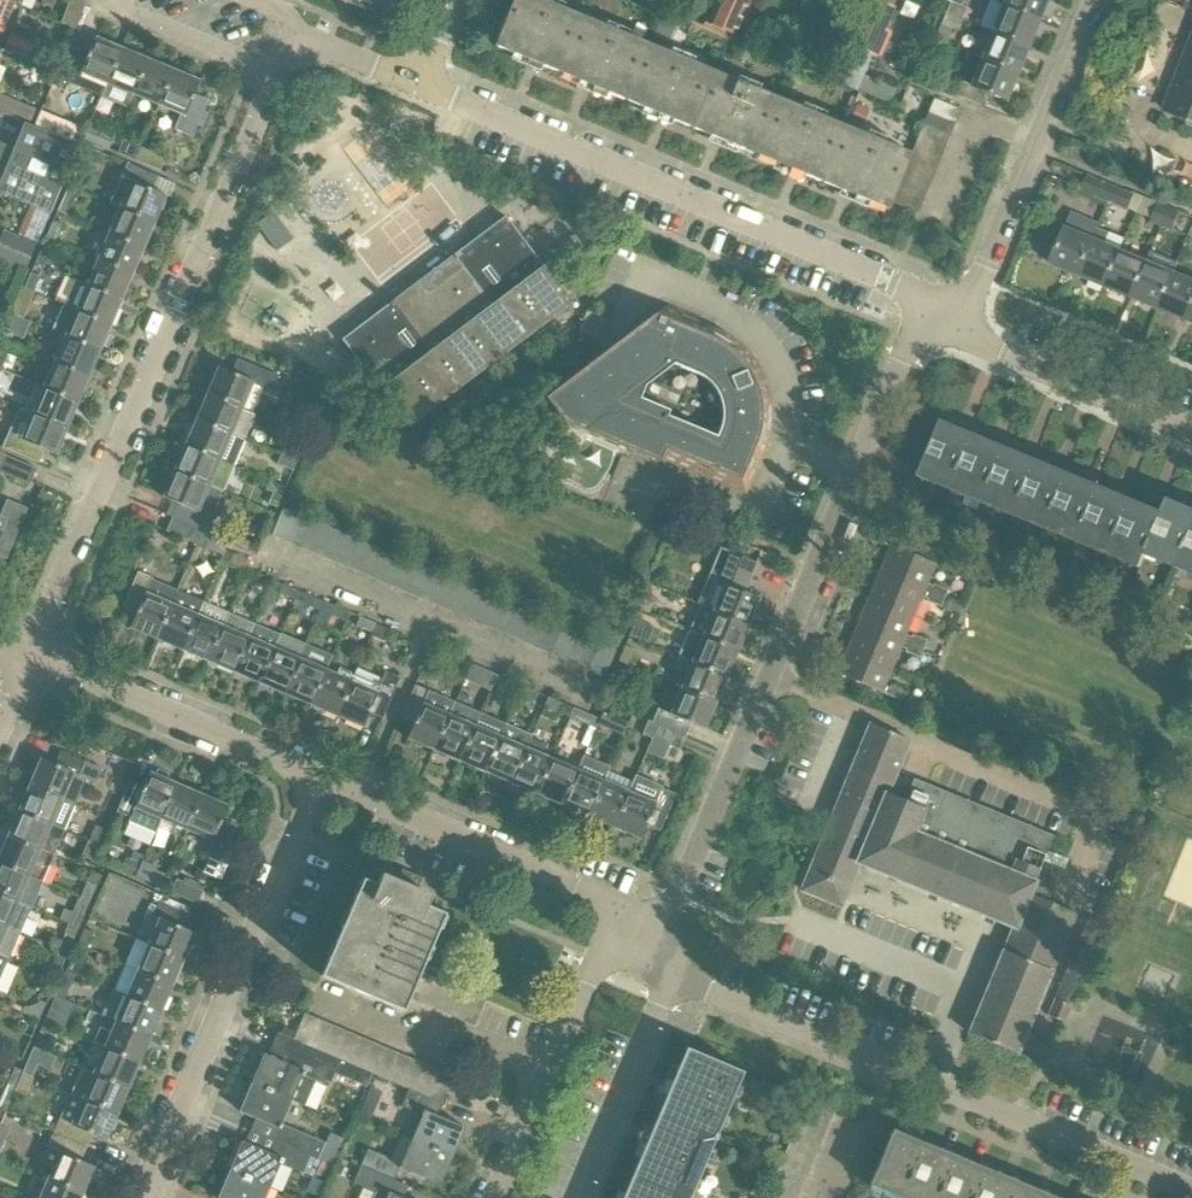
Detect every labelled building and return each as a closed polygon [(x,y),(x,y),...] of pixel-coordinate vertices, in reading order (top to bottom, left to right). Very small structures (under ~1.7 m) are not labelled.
[(1,34),(14,4),(4,0),(0,0),(0,33),(1,34)] [(82,0),(72,0),(62,23),(75,29),(87,2),(82,0)] [(387,13),(392,0),(355,0),(387,13)] [(494,47),(559,74),(582,18),(539,0),(513,0),(494,47)] [(706,24),(734,36),(749,0),(716,0),(706,24)] [(858,19),(848,44),(881,57),(890,33),(885,31),(894,8),(874,0),(870,0),(861,21),(858,19)] [(1037,20),(1046,0),(1005,0),(1002,6),(1037,20)] [(961,22),(967,8),(951,1),(945,15),(961,22)] [(991,34),(1026,48),(1037,20),(1002,6),(991,34)] [(941,24),(957,30),(961,22),(945,15),(941,24)] [(582,18),(559,74),(625,101),(648,45),(582,18)] [(980,60),(1015,74),(1026,48),(991,34),(980,60)] [(107,82),(122,47),(97,37),(91,52),(78,46),(63,80),(101,96),(107,82)] [(36,47),(16,38),(10,52),(30,61),(36,47)] [(648,45),(625,101),(690,128),(713,72),(648,45)] [(1166,111),(1191,121),(1191,45),(1166,111)] [(134,94),(149,59),(122,47),(107,82),(134,94)] [(149,59),(134,94),(159,104),(175,70),(149,59)] [(959,81),(954,94),(979,105),(984,93),(1004,101),(1015,74),(980,60),(970,86),(959,81)] [(175,70),(159,104),(184,115),(178,130),(193,136),(198,124),(203,126),(209,113),(204,111),(209,99),(195,93),(200,81),(175,70)] [(713,72),(690,128),(755,155),(779,99),(713,72)] [(26,123),(26,124),(32,126),(34,123),(30,122),(35,109),(0,95),(0,113),(26,123)] [(959,109),(932,98),(927,112),(954,123),(959,109)] [(779,99),(755,155),(821,182),(844,126),(779,99)] [(40,108),(34,123),(60,135),(67,120),(40,108)] [(922,124),(948,135),(954,123),(927,112),(922,124)] [(0,139),(0,159),(62,184),(79,142),(60,135),(34,123),(32,126),(26,124),(16,146),(0,139)] [(916,138),(943,149),(948,135),(922,124),(916,138)] [(844,126),(821,182),(886,209),(890,201),(895,189),(900,176),(906,163),(909,154),(844,126)] [(911,150),(938,161),(943,149),(916,138),(911,150)] [(123,139),(117,152),(130,158),(136,145),(123,139)] [(159,171),(165,157),(136,145),(130,158),(159,171)] [(911,150),(909,154),(906,163),(932,174),(938,161),(911,150)] [(51,210),(62,184),(0,159),(0,189),(51,210)] [(900,176),(927,187),(932,174),(906,163),(900,176)] [(122,176),(109,204),(119,208),(119,207),(157,223),(168,197),(153,190),(159,177),(127,164),(122,176)] [(895,189),(922,200),(927,187),(900,176),(895,189)] [(1112,202),(1117,188),(1089,176),(1083,190),(1112,202)] [(1127,208),(1133,195),(1117,188),(1112,202),(1127,208)] [(890,201),(916,213),(922,200),(895,189),(890,201)] [(66,215),(74,196),(65,192),(57,212),(66,215)] [(1162,228),(1170,208),(1158,204),(1150,223),(1162,228)] [(37,243),(49,215),(29,206),(17,235),(37,243)] [(119,208),(109,232),(146,248),(157,223),(119,207),(119,208)] [(1170,208),(1162,228),(1172,232),(1180,212),(1170,208)] [(257,224),(265,236),(277,251),(293,239),(272,212),(257,224)] [(1073,213),(1067,227),(1052,264),(1080,276),(1100,230),(1098,229),(1100,224),(1073,213)] [(391,307),(345,342),(409,426),(571,303),(514,227),(506,216),(419,281),(389,304),(391,307)] [(54,244),(61,226),(52,222),(45,241),(54,244)] [(1125,240),(1100,230),(1080,276),(1106,286),(1121,249),(1125,240)] [(19,275),(20,271),(25,272),(36,245),(2,231),(0,237),(0,263),(11,267),(2,289),(12,293),(19,275)] [(109,232),(97,258),(135,275),(146,248),(109,232)] [(44,267),(50,253),(41,249),(35,264),(44,267)] [(1121,249),(1106,286),(1133,298),(1148,261),(1121,249)] [(97,258),(87,284),(124,300),(135,275),(97,258)] [(1148,261),(1133,298),(1159,309),(1175,272),(1148,261)] [(1159,309),(1186,320),(1191,305),(1191,279),(1175,272),(1159,309)] [(30,273),(24,289),(33,293),(39,277),(30,273)] [(77,279),(65,307),(75,311),(112,327),(124,300),(87,284),(77,279)] [(16,298),(9,315),(17,318),(25,302),(16,298)] [(64,306),(54,331),(65,336),(102,352),(112,327),(75,311),(65,307),(64,306)] [(765,418),(765,404),(763,395),(761,386),(758,379),(754,372),(747,361),(739,351),(729,343),(718,336),(706,331),(697,328),(700,318),(663,308),(586,367),(545,399),(563,422),(658,462),(663,453),(742,487),(764,432),(765,418)] [(65,336),(54,361),(91,377),(102,352),(65,336)] [(231,373),(218,368),(207,395),(242,410),(253,384),(272,392),(279,376),(236,359),(231,373)] [(54,361),(43,387),(79,403),(91,377),(54,361)] [(43,387),(32,412),(69,428),(79,403),(43,387)] [(242,410),(207,395),(196,422),(243,442),(254,415),(242,410)] [(6,437),(3,447),(7,449),(39,463),(45,448),(58,454),(69,428),(32,412),(19,406),(6,437)] [(943,420),(920,476),(951,490),(975,433),(943,420)] [(232,468),(243,442),(196,422),(185,449),(232,468)] [(975,433),(951,490),(983,503),(1006,446),(975,433)] [(285,441),(275,464),(292,471),(302,448),(285,441)] [(1038,460),(1006,446),(983,503),(1014,516),(1038,460)] [(221,494),(232,468),(185,449),(175,474),(221,494)] [(0,466),(0,472),(31,485),(38,469),(5,455),(0,466)] [(1045,529),(1069,473),(1038,460),(1014,516),(1045,529)] [(1045,529),(1077,542),(1100,486),(1069,473),(1045,529)] [(232,533),(219,527),(221,521),(212,517),(221,494),(175,474),(164,500),(179,506),(173,520),(204,532),(213,536),(228,542),(232,533)] [(266,491),(272,494),(267,505),(277,508),(286,486),(271,479),(266,491)] [(1132,499),(1100,486),(1077,542),(1108,555),(1132,499)] [(1147,555),(1164,512),(1132,499),(1108,555),(1141,569),(1147,555)] [(1147,555),(1176,567),(1191,530),(1191,508),(1170,499),(1164,512),(1147,555)] [(7,561),(23,523),(28,510),(6,500),(0,515),(0,558),(7,561)] [(283,508),(271,535),(285,541),(296,514),(283,508)] [(296,514),(285,541),(298,547),(310,520),(296,514)] [(173,520),(168,534),(198,546),(204,532),(173,520)] [(310,520),(298,547),(311,552),(323,525),(310,520)] [(323,525),(311,552),(325,558),(336,531),(323,525)] [(1176,567),(1191,574),(1191,530),(1176,567)] [(336,531),(325,558),(338,564),(350,537),(336,531)] [(213,536),(204,532),(198,546),(207,550),(223,556),(225,550),(228,542),(213,536)] [(350,537),(338,564),(352,569),(363,542),(350,537)] [(363,542),(352,569),(365,575),(376,548),(363,542)] [(935,563),(891,545),(880,570),(945,597),(948,590),(932,584),(932,585),(927,583),(935,563)] [(747,592),(757,567),(758,564),(720,548),(698,602),(714,609),(749,624),(761,598),(747,592)] [(225,550),(223,556),(221,559),(247,570),(251,561),(225,550)] [(390,554),(378,581),(392,587),(403,559),(390,554)] [(403,559),(392,587),(405,592),(416,565),(403,559)] [(945,597),(880,570),(869,596),(914,614),(922,596),(927,598),(926,601),(941,607),(945,597)] [(273,580),(257,573),(253,582),(269,589),(273,580)] [(121,612),(134,617),(128,631),(156,643),(178,592),(151,581),(151,582),(136,575),(121,612)] [(273,580),(269,589),(295,600),(298,591),(273,580)] [(298,591),(295,600),(320,611),(324,602),(298,591)] [(202,603),(178,592),(156,643),(181,653),(202,603)] [(483,594),(472,621),(485,626),(497,599),(483,594)] [(646,595),(640,610),(649,613),(655,598),(646,595)] [(914,614),(869,596),(859,621),(923,648),(927,641),(912,634),(911,636),(906,633),(914,614)] [(324,602),(320,611),(314,624),(326,629),(331,616),(346,622),(350,613),(324,602)] [(228,614),(202,603),(181,653),(207,664),(228,614)] [(714,610),(701,604),(690,629),(739,649),(749,624),(714,609),(714,610)] [(254,625),(228,614),(207,664),(233,675),(254,625)] [(360,618),(356,626),(372,633),(376,624),(360,618)] [(638,640),(646,624),(636,620),(629,636),(638,640)] [(923,648),(859,621),(848,647),(892,665),(900,647),(905,650),(904,652),(919,658),(923,648)] [(550,622),(538,649),(552,655),(563,628),(550,622)] [(372,633),(371,636),(384,642),(388,631),(389,630),(376,624),(372,633)] [(279,636),(254,625),(233,675),(259,686),(280,634),(279,636)] [(563,628),(552,655),(565,660),(577,633),(563,628)] [(690,629),(687,638),(679,655),(728,676),(739,649),(690,629)] [(577,633),(565,660),(578,666),(590,639),(577,633)] [(306,645),(280,634),(259,686),(284,697),(306,645)] [(590,639),(578,666),(592,672),(603,645),(590,639)] [(331,656),(306,645),(284,697),(310,708),(325,672),(324,671),(331,656)] [(603,645),(592,672),(605,678),(617,651),(603,645)] [(628,665),(634,650),(625,646),(618,661),(628,665)] [(892,665),(848,647),(837,672),(902,699),(906,690),(891,684),(890,687),(884,684),(892,665)] [(674,668),(687,674),(681,687),(716,702),(728,676),(679,655),(674,668)] [(475,676),(472,682),(487,689),(490,682),(493,675),(478,668),(475,676)] [(351,683),(351,682),(335,718),(362,730),(369,713),(382,719),(400,678),(385,672),(382,680),(357,669),(351,683)] [(325,672),(310,708),(335,718),(351,682),(325,672)] [(493,675),(490,682),(508,690),(509,689),(512,682),(504,679),(493,675)] [(414,685),(399,719),(412,725),(406,740),(431,751),(453,701),(444,697),(438,710),(423,703),(428,691),(414,685)] [(522,686),(519,694),(535,701),(535,700),(538,693),(530,689),(522,686)] [(647,720),(657,724),(686,735),(691,722),(705,728),(716,702),(681,687),(670,712),(658,707),(653,720),(648,718),(647,720)] [(548,699),(545,707),(560,713),(564,705),(564,703),(549,697),(548,699)] [(453,701),(431,751),(456,762),(477,712),(453,701)] [(581,744),(588,747),(599,721),(600,719),(574,707),(570,717),(589,725),(581,744)] [(600,719),(599,721),(615,727),(619,718),(603,711),(600,719)] [(477,712),(456,762),(481,773),(503,723),(477,712)] [(647,720),(642,733),(651,737),(657,724),(647,720)] [(503,723),(481,773),(506,784),(528,734),(503,723)] [(860,862),(1016,927),(972,1033),(1018,1053),(1077,913),(1049,901),(1057,883),(1038,875),(1053,837),(914,778),(904,801),(887,794),(910,739),(872,723),(802,890),(842,906),(860,862)] [(654,738),(648,752),(657,756),(663,742),(680,749),(686,735),(657,724),(651,737),(654,738)] [(528,734),(506,784),(531,794),(547,757),(542,755),(546,746),(532,739),(533,736),(528,734)] [(41,758),(29,785),(64,800),(76,805),(87,780),(97,783),(103,769),(61,751),(55,764),(41,758)] [(574,768),(557,806),(584,817),(601,780),(607,765),(581,754),(574,768)] [(547,757),(531,794),(557,806),(574,768),(547,757)] [(119,813),(129,817),(128,821),(155,833),(161,820),(162,820),(178,783),(152,772),(146,787),(132,781),(119,813)] [(627,791),(611,829),(639,841),(645,826),(659,832),(675,795),(659,788),(659,787),(634,776),(627,791)] [(601,780),(584,817),(611,829),(627,791),(601,780)] [(162,820),(174,826),(170,834),(183,840),(186,831),(187,831),(203,794),(178,783),(162,820)] [(29,785),(18,810),(53,825),(65,831),(76,805),(64,800),(29,785)] [(187,831),(214,843),(207,858),(221,864),(237,826),(223,820),(230,806),(203,794),(187,831)] [(18,810),(8,835),(42,850),(54,855),(65,831),(53,825),(18,810)] [(95,824),(88,841),(97,844),(104,828),(95,824)] [(0,853),(0,864),(42,883),(54,855),(42,850),(8,835),(0,853)] [(88,841),(82,856),(91,859),(97,844),(88,841)] [(135,850),(126,868),(140,874),(149,856),(135,850)] [(149,859),(142,876),(164,885),(171,868),(149,859)] [(32,907),(42,883),(0,864),(0,894),(32,907)] [(363,879),(323,975),(364,993),(403,1009),(408,996),(420,970),(443,913),(425,906),(430,895),(382,875),(377,885),(363,879)] [(199,905),(205,892),(178,879),(171,893),(199,905)] [(80,899),(89,903),(96,885),(88,881),(80,899)] [(21,934),(32,908),(32,907),(0,894),(0,925),(21,934)] [(89,903),(80,899),(74,914),(83,917),(89,903)] [(136,940),(148,945),(148,946),(185,962),(197,934),(187,929),(193,917),(159,903),(154,916),(147,913),(136,940)] [(1088,919),(1055,999),(1068,1005),(1101,924),(1088,919)] [(10,960),(21,934),(0,925),(0,955),(10,960)] [(58,950),(67,954),(73,939),(64,935),(58,950)] [(137,972),(173,988),(185,962),(148,946),(137,972)] [(67,954),(58,950),(52,964),(61,968),(67,954)] [(10,960),(0,955),(0,983),(10,960)] [(66,971),(80,977),(87,961),(73,955),(66,971)] [(420,970),(408,996),(422,1002),(433,975),(420,970)] [(80,977),(66,971),(55,997),(64,1001),(75,975),(80,977)] [(137,972),(127,995),(126,997),(163,1013),(173,988),(137,972)] [(433,975),(422,1002),(436,1007),(447,981),(433,975)] [(447,981),(436,1007),(449,1013),(460,986),(447,981)] [(101,1016),(115,1021),(115,1023),(151,1039),(163,1013),(126,997),(127,995),(112,989),(101,1016)] [(45,1021),(54,1025),(64,1001),(55,997),(45,1021)] [(1055,999),(1048,1016),(1064,1022),(1071,1006),(1068,1005),(1055,999)] [(308,1014),(297,1040),(304,1043),(310,1046),(321,1019),(308,1014)] [(321,1019),(310,1046),(323,1051),(334,1025),(321,1019)] [(54,1025),(45,1021),(33,1048),(43,1052),(54,1025)] [(93,1043),(104,1048),(141,1064),(151,1039),(115,1023),(111,1032),(100,1027),(93,1043)] [(334,1025),(323,1051),(337,1057),(348,1031),(334,1025)] [(348,1031),(337,1057),(340,1059),(350,1063),(361,1036),(348,1031)] [(361,1036),(350,1063),(363,1069),(374,1042),(361,1036)] [(374,1042),(363,1069),(376,1074),(388,1048),(374,1042)] [(267,1055),(254,1083),(306,1105),(316,1082),(323,1085),(330,1068),(335,1070),(340,1059),(337,1057),(323,1051),(310,1046),(304,1043),(300,1054),(294,1067),(267,1055)] [(141,1064),(104,1048),(92,1075),(129,1091),(141,1064)] [(388,1048),(376,1074),(390,1080),(401,1054),(388,1048)] [(689,1052),(676,1083),(662,1116),(715,1139),(715,1140),(717,1140),(719,1135),(718,1134),(743,1075),(689,1052)] [(401,1054),(390,1080),(403,1086),(414,1059),(401,1054)] [(23,1073),(24,1074),(31,1078),(31,1077),(38,1062),(29,1058),(23,1071),(23,1072),(23,1073)] [(414,1059),(403,1086),(411,1089),(416,1092),(428,1065),(414,1059)] [(428,1065),(416,1092),(429,1098),(441,1071),(428,1065)] [(23,1071),(14,1068),(7,1084),(16,1087),(22,1073),(23,1073),(23,1072),(23,1071)] [(69,1095),(71,1096),(81,1100),(118,1116),(129,1091),(92,1075),(80,1069),(69,1095)] [(441,1071),(429,1098),(443,1104),(454,1076),(441,1071)] [(31,1078),(24,1074),(18,1087),(29,1092),(35,1078),(31,1077),(31,1078)] [(254,1083),(242,1111),(283,1129),(277,1143),(321,1162),(321,1161),(318,1159),(325,1142),(318,1139),(284,1125),(294,1102),(305,1107),(306,1105),(254,1083)] [(0,1100),(0,1110),(5,1113),(16,1087),(7,1084),(0,1100)] [(411,1089),(403,1108),(423,1117),(414,1139),(455,1157),(467,1128),(438,1115),(443,1104),(429,1098),(416,1092),(411,1089)] [(81,1100),(71,1096),(69,1095),(53,1133),(55,1133),(88,1148),(94,1134),(108,1140),(118,1116),(81,1100)] [(810,1101),(804,1115),(829,1127),(835,1114),(836,1112),(810,1101)] [(715,1140),(715,1139),(662,1116),(635,1179),(681,1197),(690,1197),(715,1140)] [(10,1130),(0,1125),(0,1152),(10,1130)] [(870,1186),(899,1197),(902,1197),(925,1142),(894,1129),(870,1186)] [(88,1148),(55,1133),(53,1133),(40,1162),(53,1168),(49,1179),(85,1195),(97,1167),(82,1161),(88,1148)] [(370,1150),(362,1168),(394,1181),(399,1168),(403,1170),(403,1169),(443,1185),(449,1170),(455,1157),(414,1139),(403,1165),(370,1150)] [(244,1142),(232,1172),(272,1189),(283,1163),(304,1172),(314,1177),(321,1162),(277,1143),(272,1154),(244,1142)] [(902,1197),(939,1197),(957,1156),(925,1142),(902,1197)] [(987,1169),(957,1156),(939,1197),(974,1197),(987,1169)] [(355,1184),(375,1193),(373,1197),(405,1197),(390,1191),(394,1181),(362,1168),(355,1184)] [(987,1169),(974,1197),(1011,1197),(1018,1182),(987,1169)] [(221,1197),(268,1197),(272,1189),(232,1172),(221,1197)] [(85,1195),(49,1179),(40,1197),(84,1197),(85,1195)] [(627,1197),(681,1197),(635,1179),(627,1197)] [(1011,1197),(1048,1197),(1049,1195),(1018,1182),(1011,1197)]
